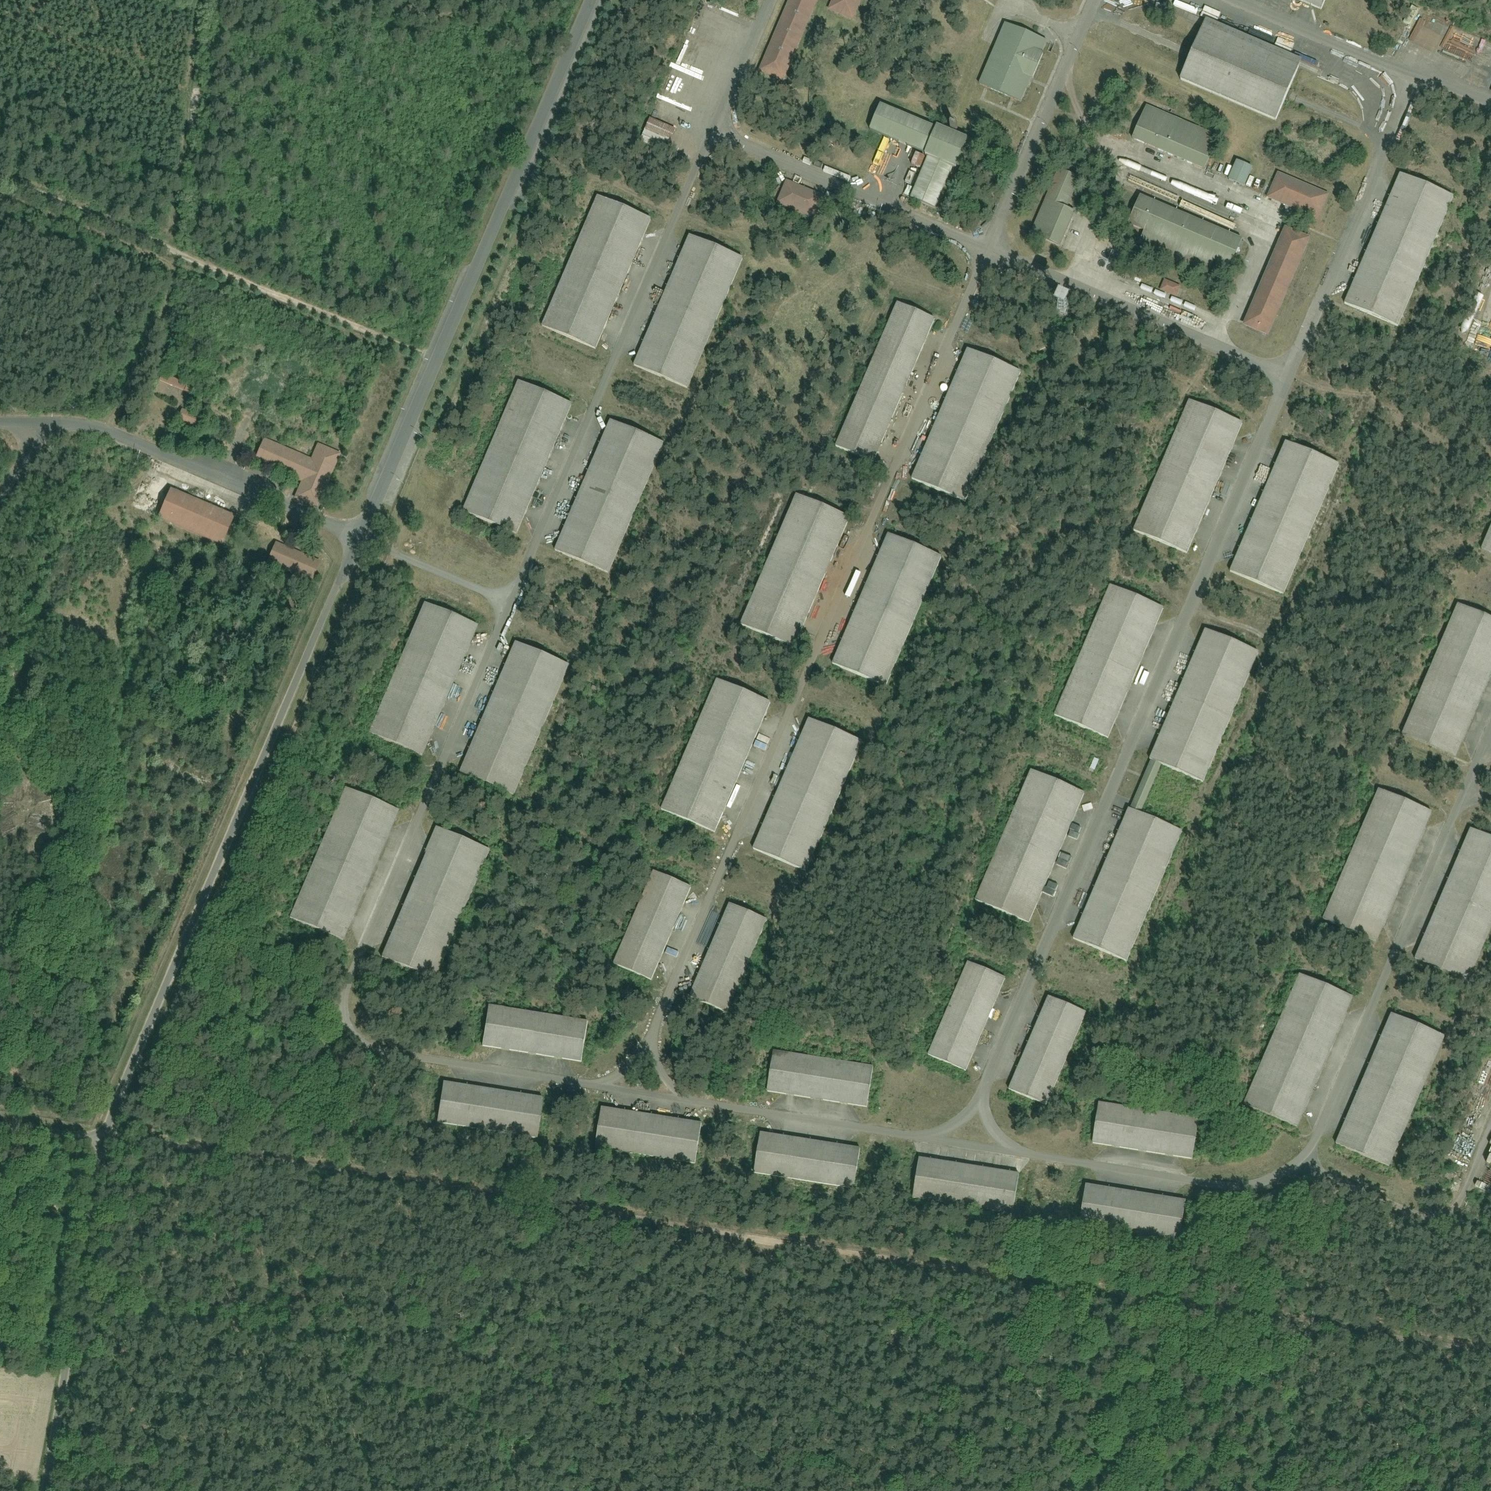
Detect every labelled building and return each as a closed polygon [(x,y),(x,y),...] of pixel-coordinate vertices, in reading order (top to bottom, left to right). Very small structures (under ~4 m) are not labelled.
[(756,71),(779,80),(812,0),(785,0),(756,71)] [(827,11),(855,23),(864,0),(822,0),(831,4),(827,11)] [(1314,10),(1319,0),(1290,0),(1314,10)] [(1198,24),(1174,81),(1271,122),(1295,65),(1198,24)] [(1000,25),(975,86),(1018,104),(1043,43),(1000,25)] [(904,201),(928,212),(947,169),(960,141),(877,104),(865,131),(923,157),(904,201)] [(1140,111),(1128,141),(1199,168),(1211,138),(1140,111)] [(1233,165),(1224,185),(1239,191),(1248,172),(1233,165)] [(1277,169),(1264,200),(1315,222),(1328,190),(1277,169)] [(1028,260),(1048,269),(1071,214),(1063,211),(1077,179),(1059,171),(1030,238),(1037,240),(1028,260)] [(1394,174),(1339,310),(1396,333),(1451,198),(1394,174)] [(820,197),(784,182),(773,207),(809,222),(820,197)] [(538,327),(596,351),(651,219),(592,195),(538,327)] [(1237,241),(1136,197),(1119,236),(1219,280),(1237,241)] [(1239,328),(1264,338),(1304,239),(1279,229),(1239,328)] [(634,365),(692,389),(744,262),(686,239),(634,365)] [(1163,282),(1158,292),(1171,299),(1176,289),(1163,282)] [(873,469),(931,323),(889,306),(831,453),(873,469)] [(964,347),(908,481),(966,505),(1022,372),(964,347)] [(161,373),(156,386),(185,399),(191,386),(161,373)] [(457,516),(515,540),(572,408),(514,383),(457,516)] [(1131,538),(1183,560),(1241,424),(1188,402),(1131,538)] [(549,558),(609,582),(664,449),(605,424),(549,558)] [(314,443),(306,461),(263,442),(254,463),(296,481),(288,498),(312,508),(336,453),(314,443)] [(1225,574),(1282,597),(1337,467),(1280,443),(1225,574)] [(164,493),(154,520),(220,545),(230,517),(164,493)] [(737,632),(797,656),(850,523),(790,499),(737,632)] [(1490,559),(1490,529),(1480,554),(1490,559)] [(830,673),(886,697),(943,562),(887,538),(830,673)] [(274,540),(264,565),(297,579),(308,554),(274,540)] [(1055,714),(1107,737),(1163,609),(1110,586),(1055,714)] [(366,737),(422,761),(479,628),(422,604),(366,737)] [(1452,759),(1490,671),(1490,620),(1458,605),(1400,736),(1452,759)] [(1146,764),(1204,788),(1260,654),(1202,630),(1146,764)] [(457,777),(515,802),(572,669),(514,644),(457,777)] [(659,812),(715,836),(771,707),(716,683),(659,812)] [(752,857),(808,880),(864,746),(809,723),(752,857)] [(1028,931),(1085,799),(1030,776),(973,908),(1028,931)] [(283,925),(342,950),(401,812),(342,787),(283,925)] [(1317,926),(1374,950),(1431,815),(1374,792),(1317,926)] [(1070,946),(1129,970),(1185,836),(1127,812),(1070,946)] [(1471,984),(1490,933),(1490,842),(1463,831),(1411,960),(1471,984)] [(492,858),(434,832),(377,959),(435,985),(492,858)] [(614,973),(652,989),(694,892),(656,876),(614,973)] [(689,1001),(732,1019),(773,923),(730,904),(689,1001)] [(924,1055),(967,1074),(1006,983),(963,965),(924,1055)] [(1241,1104),(1296,1128),(1352,1001),(1297,977),(1241,1104)] [(1007,1093),(1047,1111),(1088,1018),(1048,1000),(1007,1093)] [(486,1008),(480,1050),(583,1065),(589,1023),(486,1008)] [(1333,1144),(1391,1169),(1447,1041),(1389,1016),(1333,1144)] [(772,1055),(766,1095),(867,1110),(873,1070),(772,1055)] [(545,1100),(446,1085),(440,1126),(538,1141),(545,1100)] [(1093,1105),(1087,1143),(1189,1158),(1194,1120),(1093,1105)] [(703,1121),(605,1108),(599,1151),(696,1165),(703,1121)] [(858,1147),(763,1134),(757,1177),(853,1189),(858,1147)] [(1018,1175),(922,1161),(916,1200),(1012,1215),(1018,1175)] [(1185,1202),(1082,1189),(1078,1228),(1180,1241),(1185,1202)]
